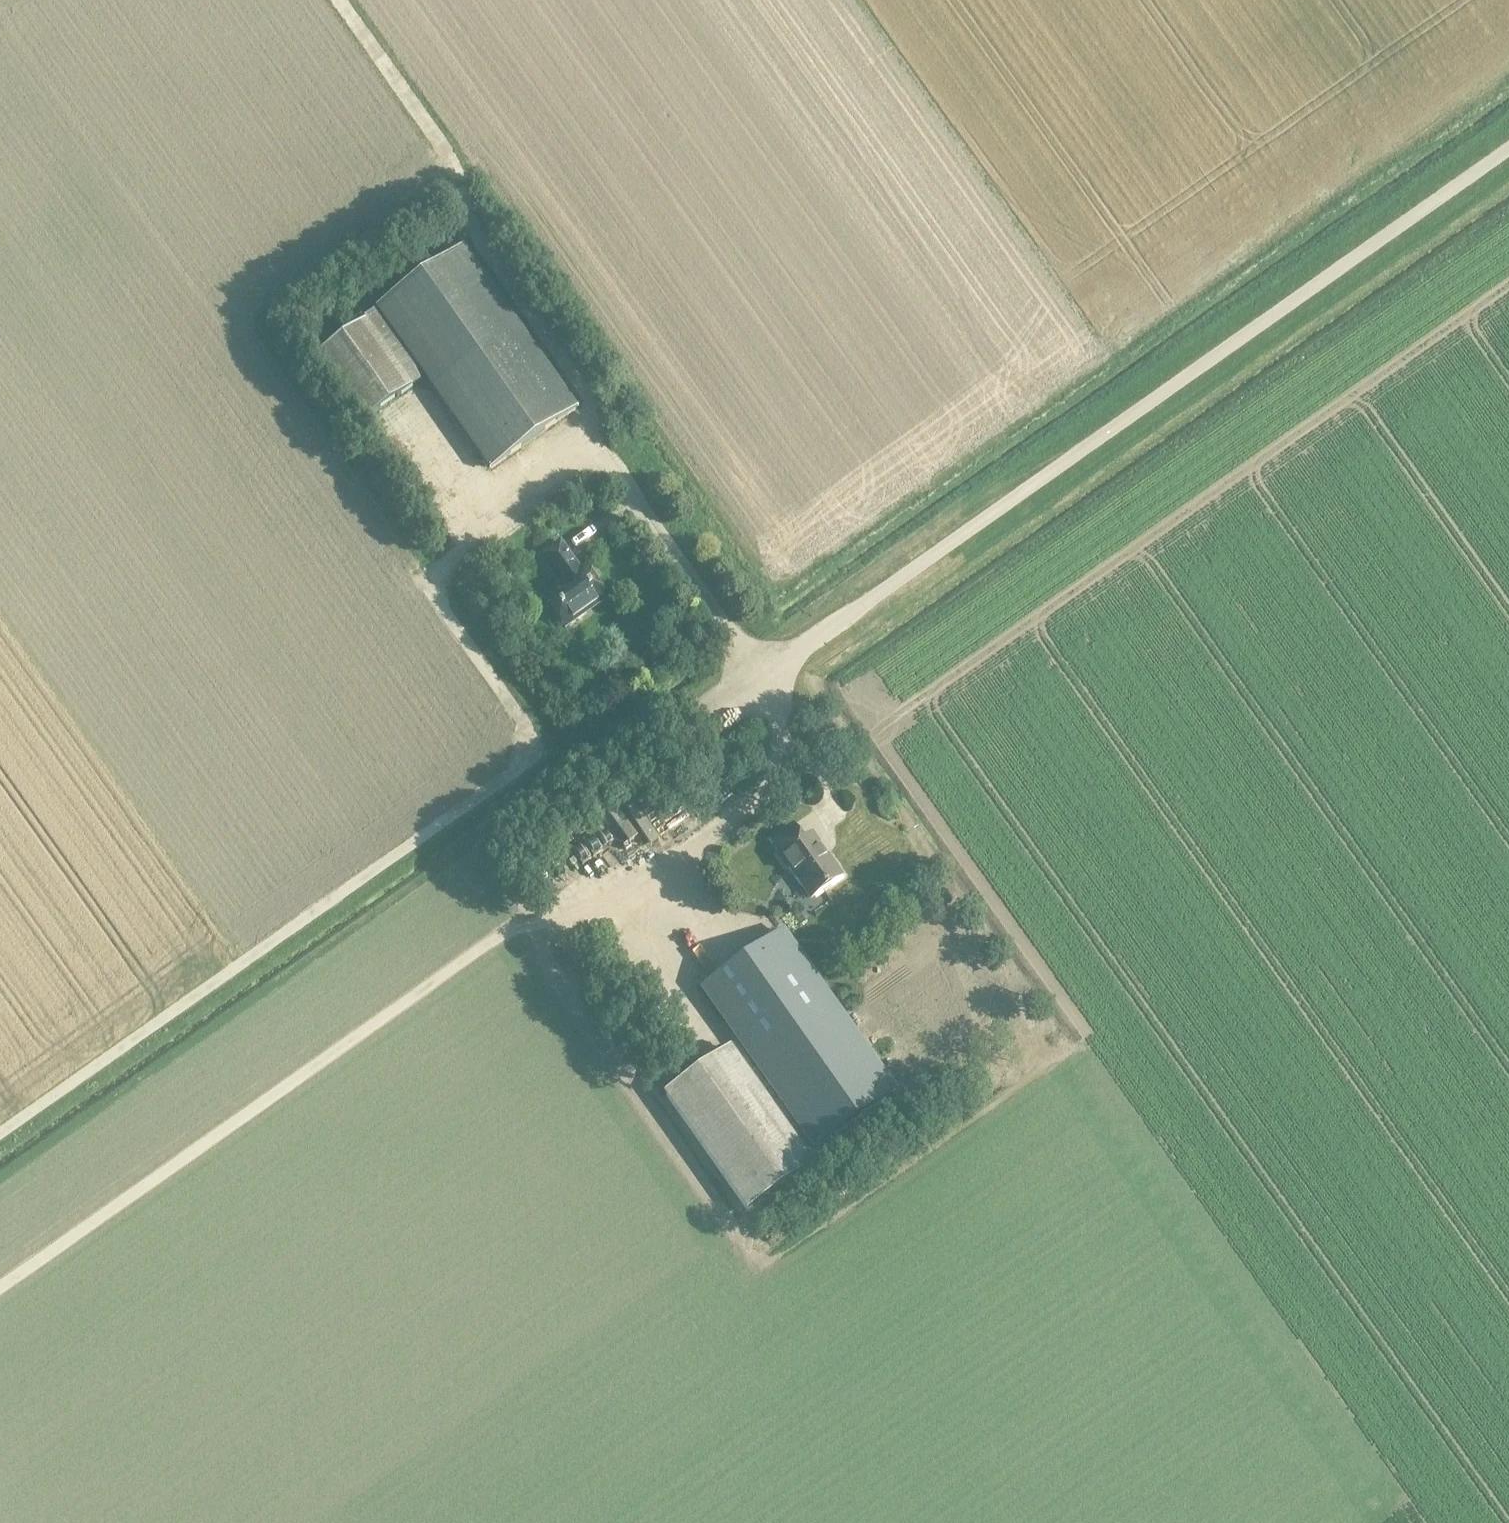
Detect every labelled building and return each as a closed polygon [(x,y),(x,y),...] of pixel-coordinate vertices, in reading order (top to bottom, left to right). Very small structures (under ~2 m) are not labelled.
[(380,310),(491,469),(576,409),(464,251),(380,310)] [(365,320),(318,354),(365,420),(413,387),(365,320)] [(641,425),(628,432),(633,442),(646,435),(641,425)] [(551,608),(565,628),(584,615),(581,611),(605,594),(595,580),(590,584),(561,542),(541,556),(561,585),(547,595),(555,605),(551,608)] [(639,852),(646,847),(633,824),(626,828),(639,852)] [(803,841),(793,826),(771,841),(779,853),(776,855),(787,869),(790,867),(793,872),(791,873),(801,886),(803,885),(811,896),(810,897),(811,898),(842,876),(828,856),(827,856),(826,856),(812,835),(803,841)] [(703,988),(815,1147),(895,1091),(783,932),(703,988)] [(826,946),(825,961),(841,962),(841,947),(826,946)] [(813,1165),(732,1050),(666,1096),(747,1211),(813,1165)]
